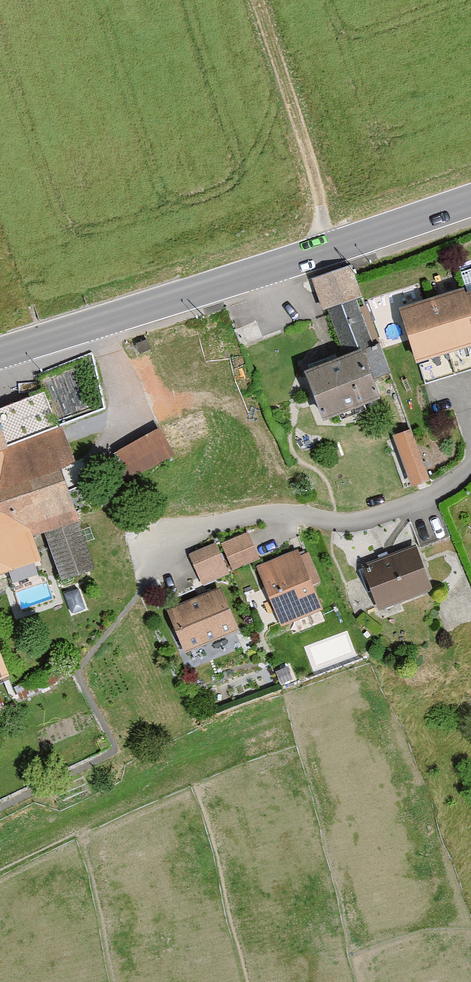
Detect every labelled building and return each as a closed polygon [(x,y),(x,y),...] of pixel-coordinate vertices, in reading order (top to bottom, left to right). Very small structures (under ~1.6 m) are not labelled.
[(384,342),(359,269),(320,282),(345,356),(384,342)] [(409,309),(426,367),(470,354),(470,291),(409,309)] [(383,352),(317,376),(335,424),(401,400),(383,352)] [(69,433),(54,392),(5,411),(0,397),(0,459),(69,433)] [(191,462),(173,428),(120,456),(138,489),(191,462)] [(418,430),(395,438),(415,493),(437,485),(418,430)] [(88,528),(97,524),(69,433),(0,459),(0,582),(51,563),(46,543),(56,540),(72,582),(104,569),(88,528)] [(196,557),(208,585),(268,560),(255,531),(196,557)] [(390,610),(446,592),(430,545),(374,563),(390,610)] [(337,613),(307,548),(267,566),(297,631),(337,613)] [(229,586),(176,607),(197,658),(249,637),(229,586)] [(23,668),(0,626),(0,681),(23,668)]
